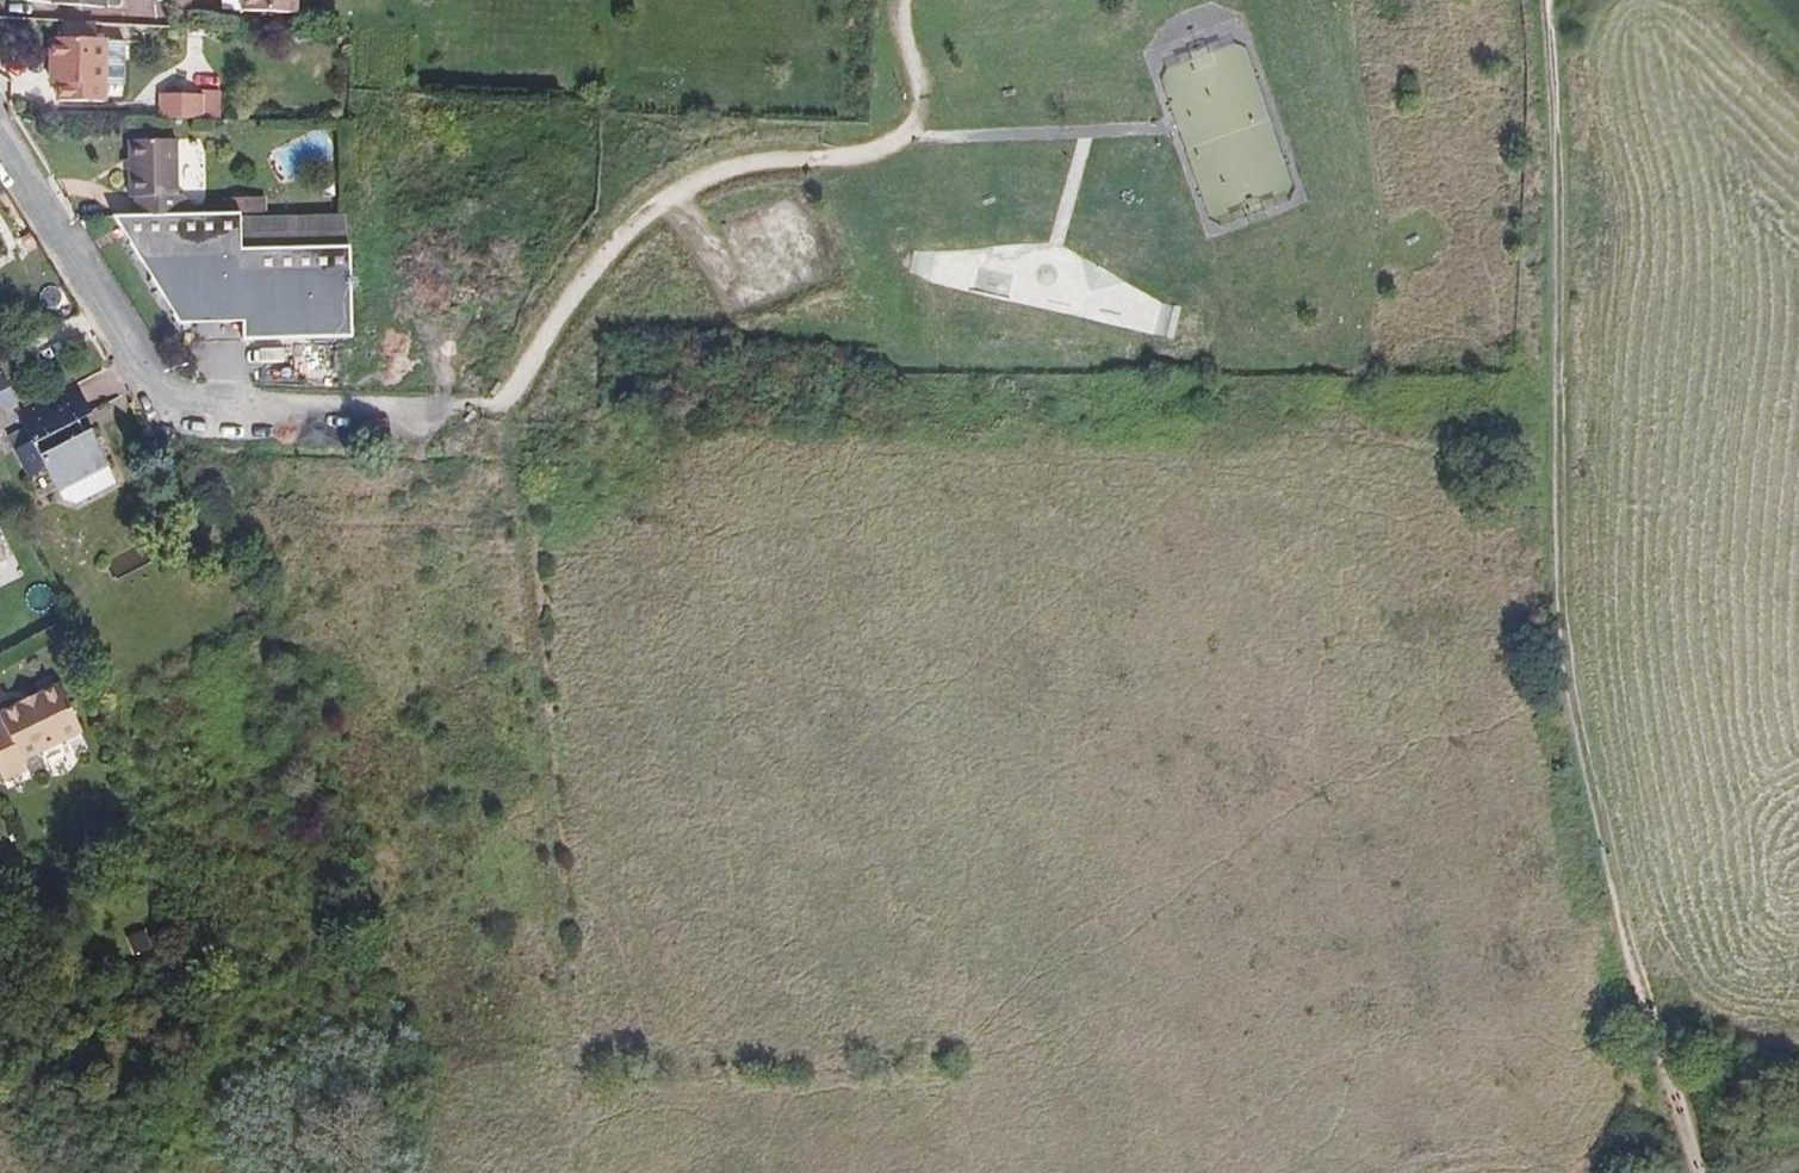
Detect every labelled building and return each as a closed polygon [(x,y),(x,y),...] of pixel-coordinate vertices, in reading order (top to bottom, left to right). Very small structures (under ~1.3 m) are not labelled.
[(296,13),(296,0),(242,0),(242,10),(296,13)] [(96,39),(97,23),(67,21),(66,38),(55,37),(53,82),(60,83),(59,100),(105,102),(105,85),(125,87),(127,42),(108,41),(108,39),(96,39)] [(162,118),(202,119),(203,97),(162,96),(162,118)] [(136,215),(182,214),(182,195),(177,195),(176,140),(129,141),(130,197),(136,197),(136,215)] [(182,214),(198,214),(198,206),(182,195),(182,214)] [(242,213),(258,213),(257,197),(233,198),(234,213),(242,213)] [(258,213),(267,212),(267,197),(257,197),(258,213)] [(242,213),(234,213),(198,214),(182,214),(136,215),(113,216),(119,227),(121,226),(130,242),(129,243),(141,264),(143,263),(152,277),(151,278),(163,299),(164,298),(173,314),(179,324),(192,324),(192,323),(242,322),(243,340),(353,337),(350,246),(346,246),(334,247),(334,241),(346,232),(345,220),(341,216),(243,218),(242,213)] [(350,246),(346,232),(334,241),(334,247),(346,246),(350,246)] [(1,373),(0,374),(0,402),(3,408),(16,401),(1,373)] [(111,466),(88,418),(35,443),(58,491),(111,466)] [(9,558),(0,540),(0,562),(9,558)] [(3,721),(0,723),(0,772),(4,781),(27,770),(23,762),(83,733),(59,684),(0,713),(0,715),(3,721)]
